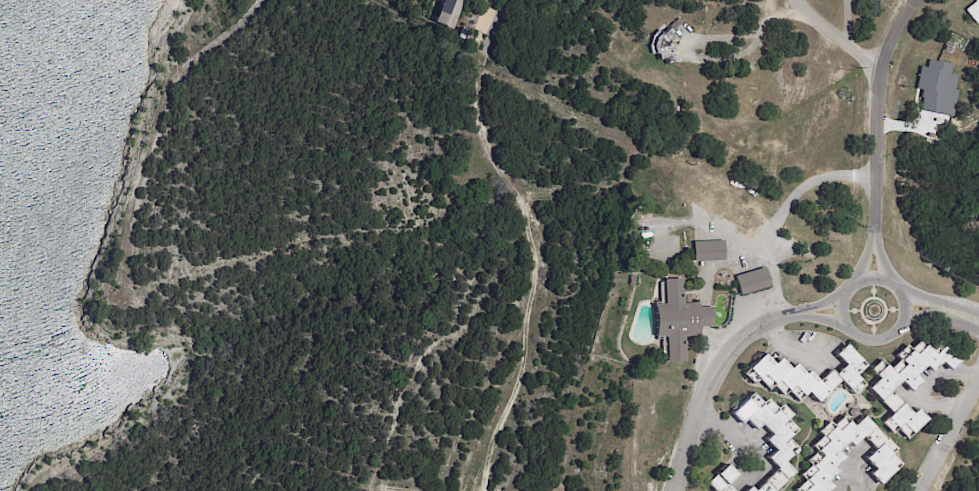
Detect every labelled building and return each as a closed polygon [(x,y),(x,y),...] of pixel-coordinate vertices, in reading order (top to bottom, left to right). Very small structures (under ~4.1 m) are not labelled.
[(432,27),(443,0),(465,0),(450,35),(432,27)] [(976,1),(975,0),(978,0),(978,22),(977,24),(965,10),(976,1)] [(679,27),(673,32),(670,27),(675,23),(679,27)] [(670,35),(676,41),(671,47),(672,48),(670,52),(669,53),(671,66),(665,67),(663,62),(657,63),(655,56),(653,57),(651,49),(654,41),(659,35),(661,37),(667,31),(670,35)] [(920,109),(941,113),(943,104),(948,105),(954,75),(946,74),(946,75),(939,74),(941,66),(929,63),(925,82),(920,109)] [(723,263),(693,264),(692,244),(722,243),(723,263)] [(740,298),(734,279),(763,270),(769,289),(740,298)] [(682,293),(683,305),(698,304),(698,308),(711,308),(712,327),(699,328),(699,336),(684,337),(685,363),(667,364),(666,338),(655,338),(653,306),(665,305),(663,281),(682,280),(682,293)] [(959,362),(949,372),(941,363),(930,373),(925,367),(914,377),(920,383),(909,393),(900,383),(890,393),(910,415),(916,410),(926,421),(905,440),(896,430),(890,435),(880,425),(891,415),(867,389),(878,380),(869,370),(880,361),(888,370),(898,361),(894,356),(905,346),(909,350),(919,341),(928,350),(939,340),(959,362)] [(864,386),(853,396),(839,381),(816,404),(806,393),(797,402),(787,392),(782,397),(772,386),(768,391),(758,380),(753,385),(742,374),(762,355),(772,365),(778,359),(789,370),(793,365),(803,375),(807,372),(817,382),(829,370),(834,375),(844,365),(834,355),(845,345),(865,367),(855,376),(864,386)] [(780,487),(776,490),(755,490),(777,469),(767,458),(775,450),(765,440),(771,434),(762,425),(756,430),(746,420),(742,424),(731,414),(753,392),(763,402),(767,398),(778,409),(782,404),(793,415),(788,420),(798,430),(788,439),(798,449),(785,462),(794,473),(780,487)] [(831,488),(828,490),(794,490),(804,481),(799,476),(809,466),(805,462),(816,452),(811,447),(821,437),(817,433),(827,422),(832,426),(842,417),(852,427),(862,417),(885,440),(886,439),(896,449),(890,455),(900,465),(879,486),(869,475),(874,470),(863,460),(874,450),(862,437),(851,447),(847,443),(837,453),(843,459),(833,469),(836,473),(826,483),(831,488)] [(727,484),(734,490),(713,490),(706,484),(726,465),(736,475),(734,476),(737,479),(733,482),(731,480),(727,484)]
